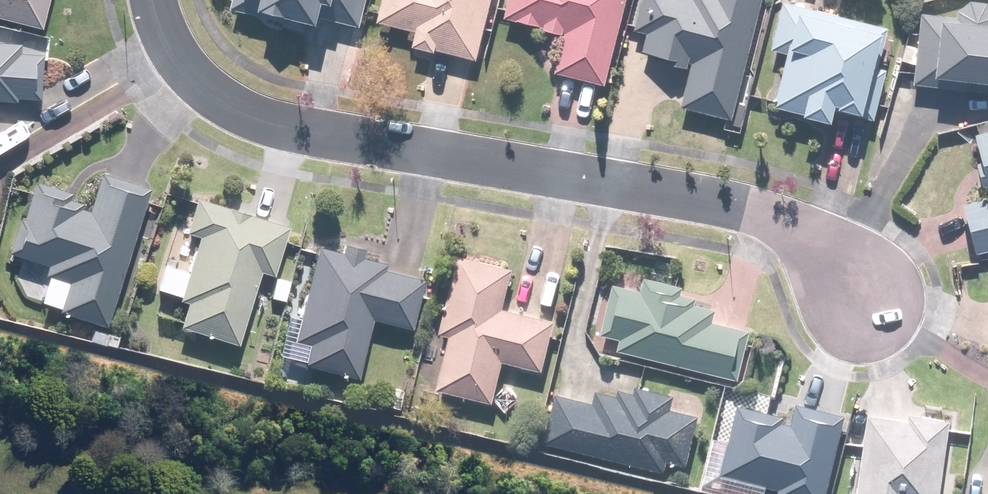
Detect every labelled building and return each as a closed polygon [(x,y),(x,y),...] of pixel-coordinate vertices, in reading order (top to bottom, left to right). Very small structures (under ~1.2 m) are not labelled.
[(42,29),(50,0),(0,0),(0,17),(42,29)] [(326,11),(338,14),(337,20),(361,26),(367,0),(235,0),(232,11),(308,30),(311,19),(323,22),(326,11)] [(379,20),(419,30),(415,46),(437,51),(437,49),(476,58),(491,0),(384,0),(379,20)] [(507,17),(568,32),(558,71),(604,83),(625,0),(511,0),(507,17)] [(635,29),(646,32),(641,51),(666,57),(664,63),(694,71),(685,106),(730,117),(760,0),(642,0),(635,29)] [(958,17),(923,13),(915,84),(987,92),(987,2),(971,0),(958,10),(958,17)] [(888,27),(785,2),(774,47),(792,52),(779,105),(836,119),(839,106),(867,113),(888,27)] [(41,101),(44,44),(0,41),(0,99),(41,101)] [(977,133),(985,165),(978,167),(983,185),(987,184),(987,130),(977,133)] [(82,193),(34,177),(31,188),(35,190),(27,215),(22,214),(11,251),(48,263),(45,274),(49,275),(41,301),(63,308),(62,312),(107,326),(151,186),(104,171),(91,209),(84,207),(86,202),(80,200),(82,193)] [(290,227),(197,198),(187,232),(175,228),(156,288),(187,297),(178,325),(240,344),(262,273),(275,277),(290,227)] [(967,203),(978,250),(987,248),(987,198),(967,203)] [(341,249),(321,244),(297,339),(311,343),(306,363),(357,376),(371,321),(413,331),(425,281),(388,272),(391,262),(364,255),(366,249),(342,243),(341,249)] [(514,267),(456,253),(424,385),(494,402),(504,361),(542,370),(554,322),(503,310),(514,267)] [(717,312),(698,307),(700,298),(683,294),(684,286),(647,277),(642,295),(620,290),(609,334),(624,338),(621,349),(738,379),(751,331),(715,321),(717,312)] [(594,403),(557,394),(545,442),(666,473),(669,461),(686,465),(699,416),(671,409),(674,395),(639,386),(637,394),(620,389),(618,398),(597,392),(594,403)] [(739,403),(721,472),(780,488),(779,493),(829,493),(849,419),(798,405),(794,418),(771,412),(773,404),(746,396),(744,404),(739,403)] [(949,423),(865,415),(858,493),(942,493),(949,423)]
